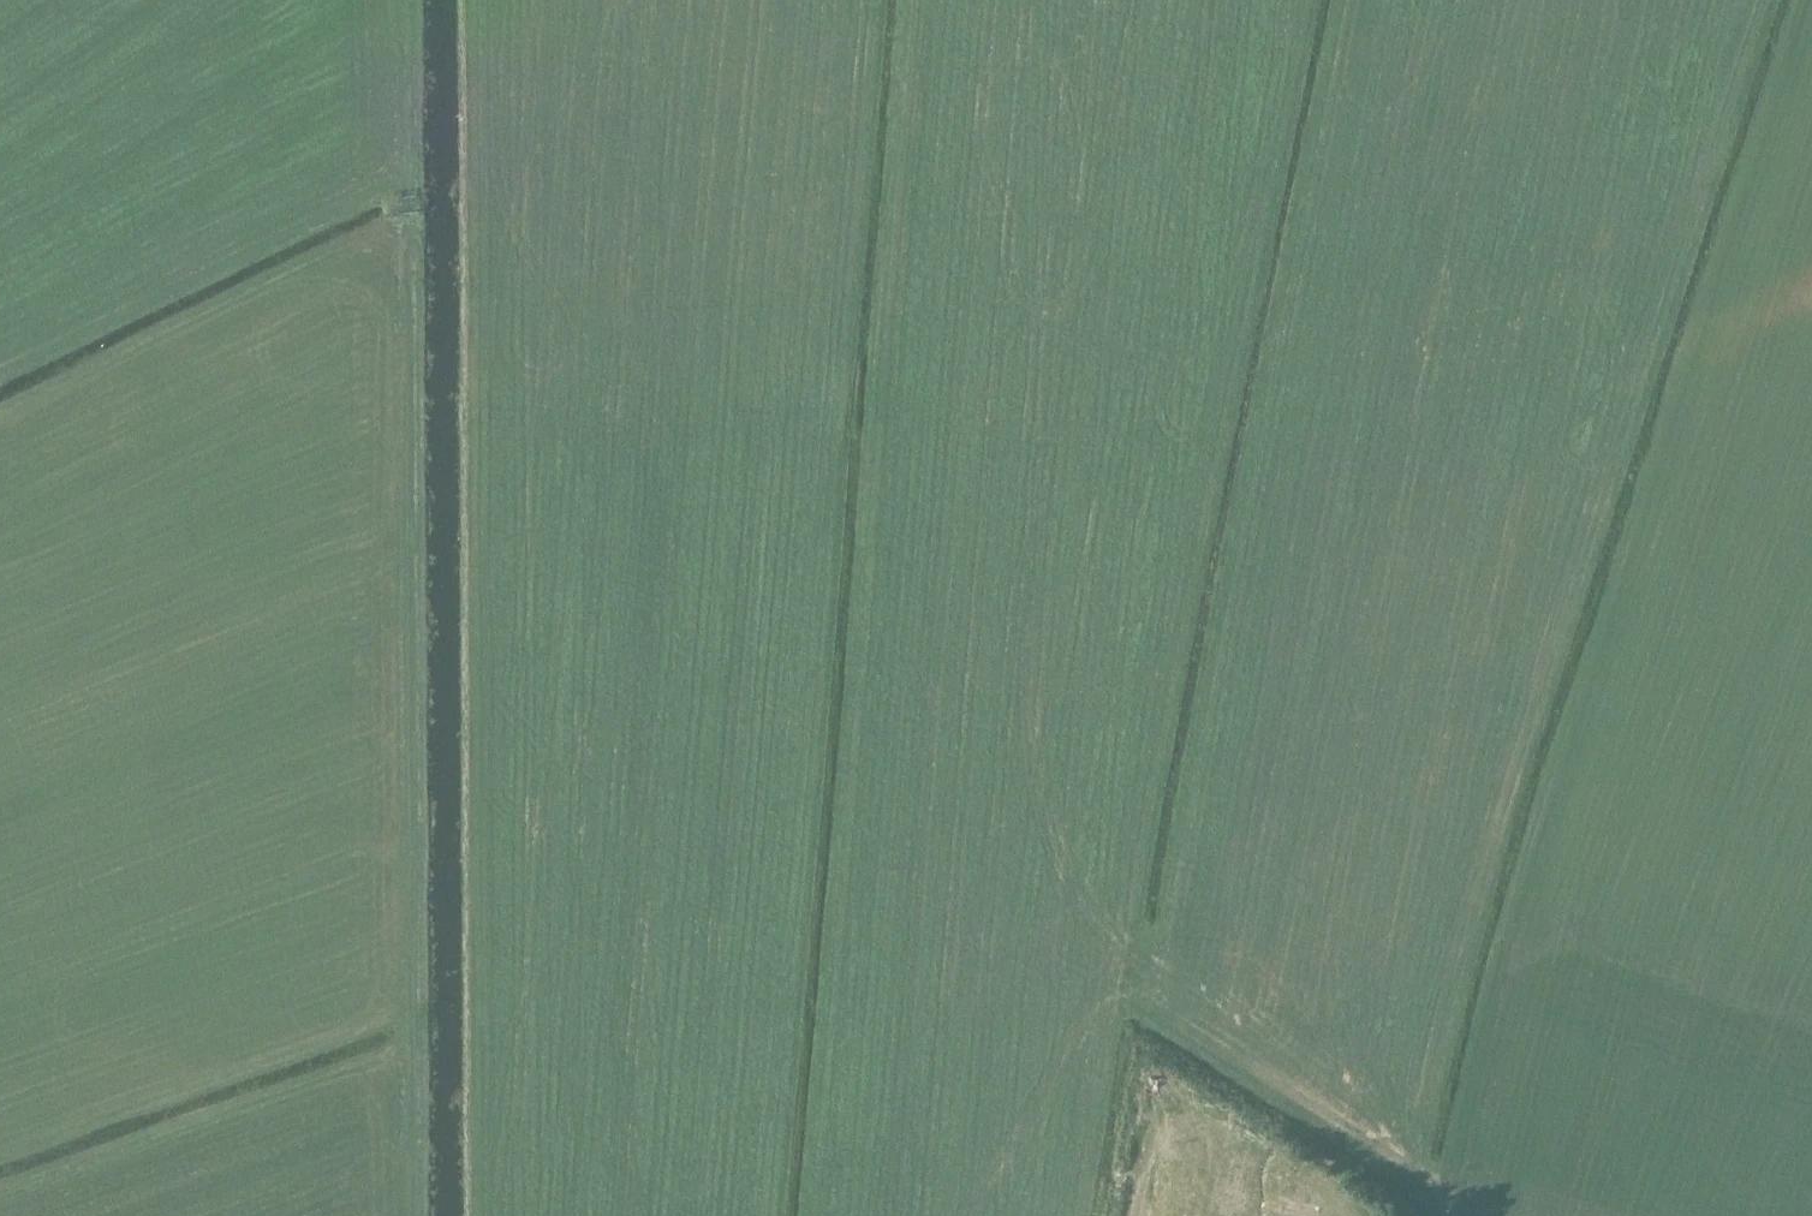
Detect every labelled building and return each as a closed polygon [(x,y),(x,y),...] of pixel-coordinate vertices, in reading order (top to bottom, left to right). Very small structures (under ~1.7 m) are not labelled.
[(1317,1206),(1292,1198),(1287,1215),(1314,1215),(1317,1206)]
